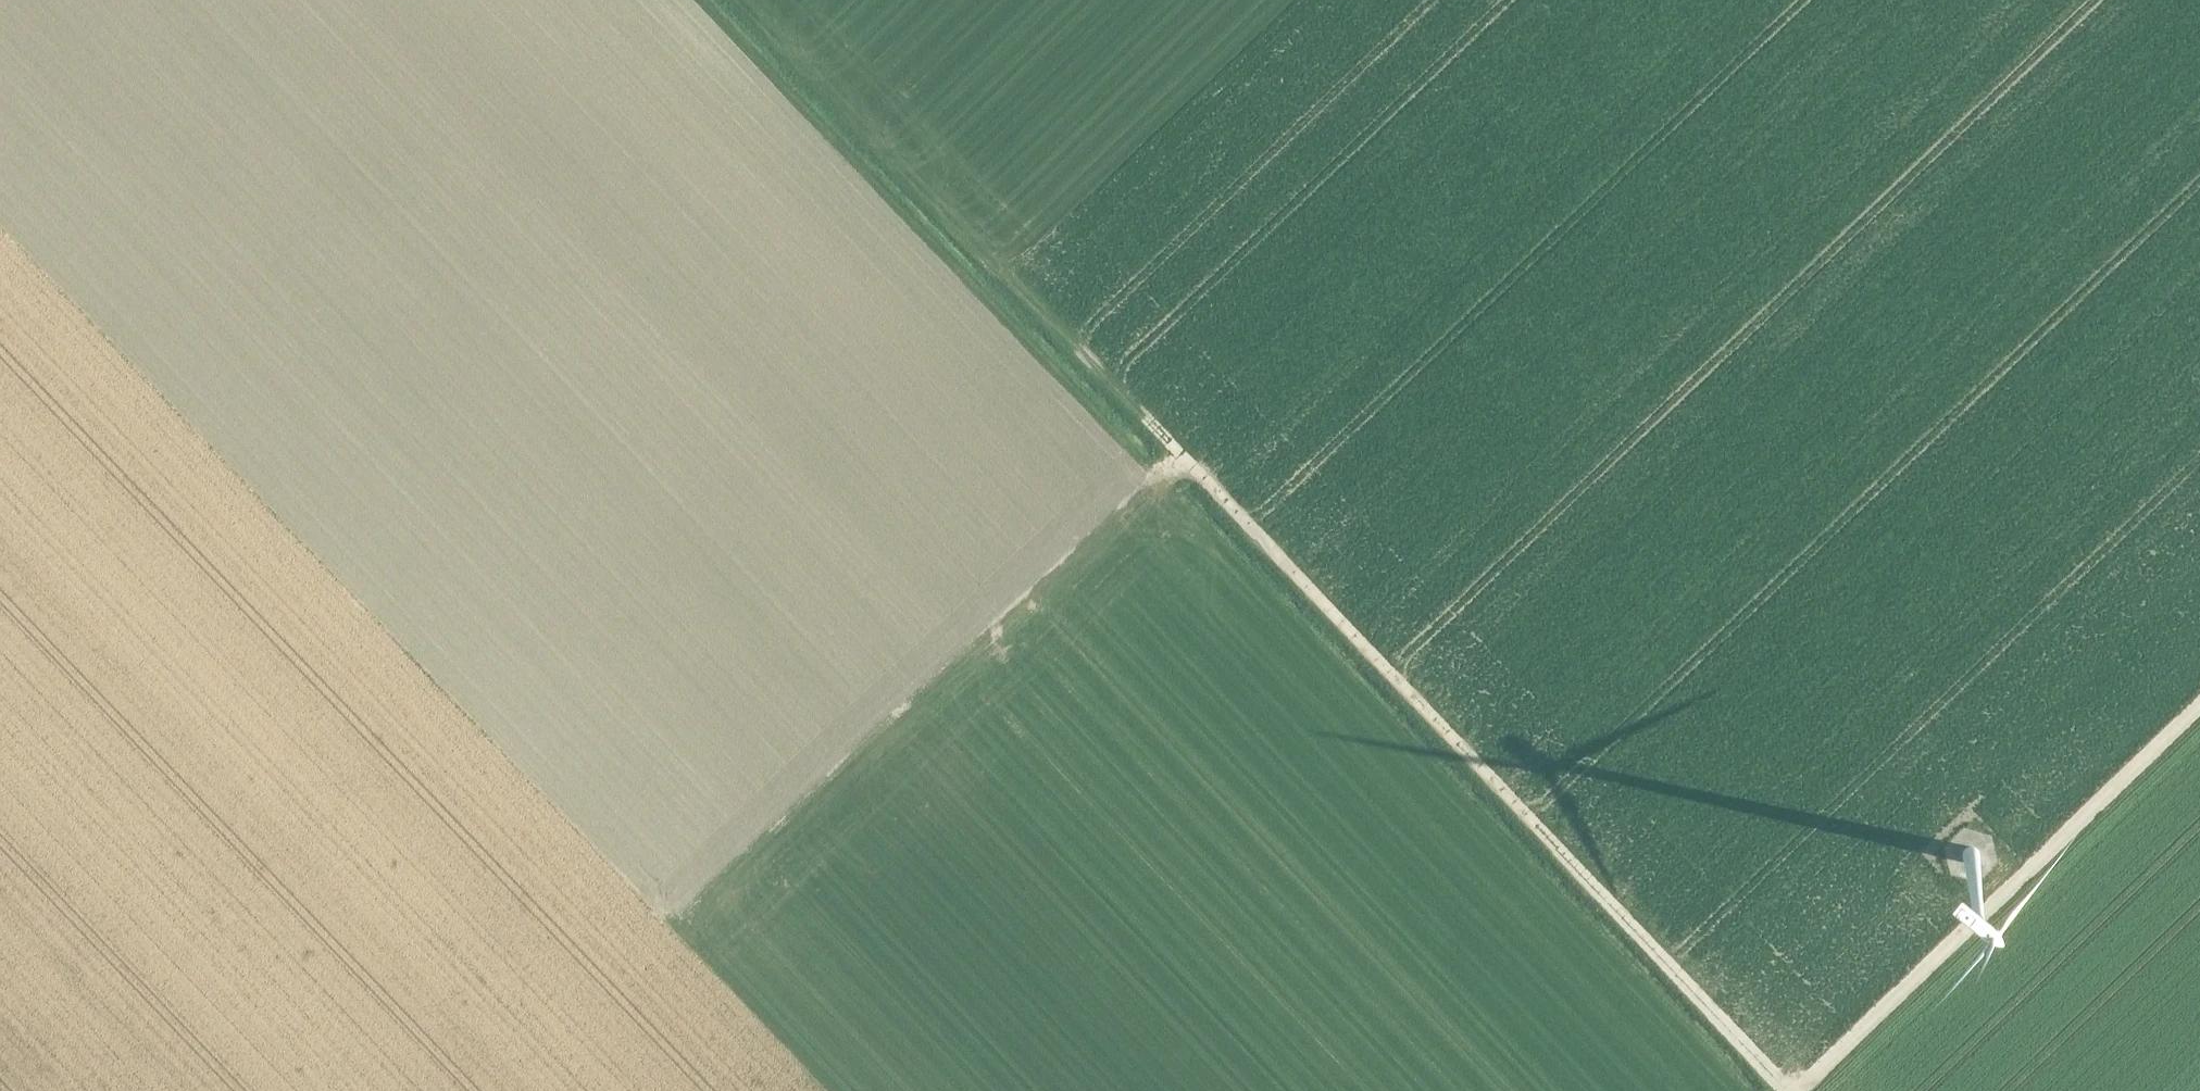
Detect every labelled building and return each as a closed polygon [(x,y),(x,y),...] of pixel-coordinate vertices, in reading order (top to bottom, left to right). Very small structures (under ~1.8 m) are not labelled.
[(1935,850),(1935,863),(1972,861),(1972,848),(1935,850)]
